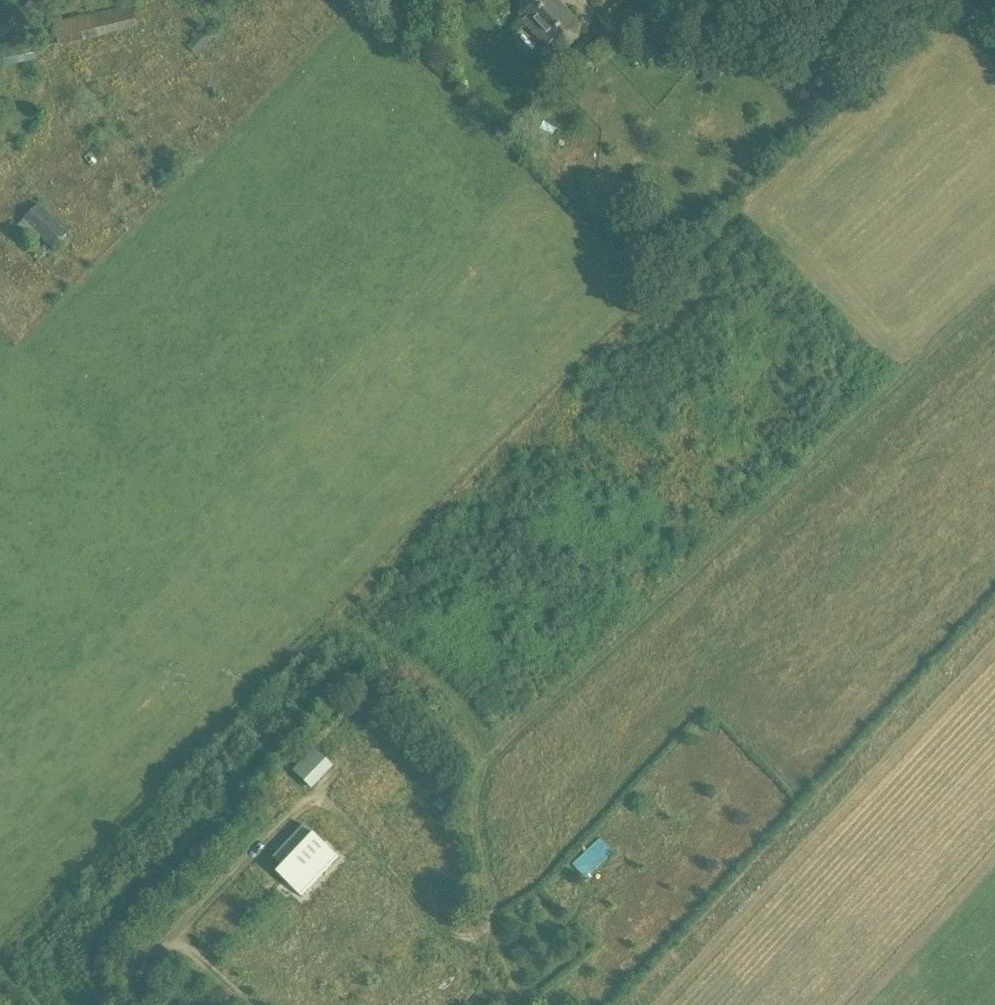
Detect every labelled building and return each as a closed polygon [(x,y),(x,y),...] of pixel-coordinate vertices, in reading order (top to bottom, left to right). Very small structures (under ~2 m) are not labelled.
[(36,60),(73,97),(87,111),(98,101),(99,101),(119,81),(118,81),(127,72),(135,81),(153,64),(152,63),(168,46),(166,43),(167,42),(126,0),(109,0),(100,9),(114,24),(103,35),(82,13),(67,28),(66,28),(46,48),(47,49),(36,60)] [(568,49),(578,38),(582,26),(558,0),(525,0),(524,1),(519,16),(554,52),(568,49)] [(304,758),(293,770),(313,788),(324,777),(304,758)] [(442,798),(436,805),(443,811),(450,804),(442,798)] [(304,825),(273,858),(283,867),(276,873),(302,897),(303,896),(296,889),(305,880),(309,883),(328,862),(332,866),(339,858),(304,825)]
